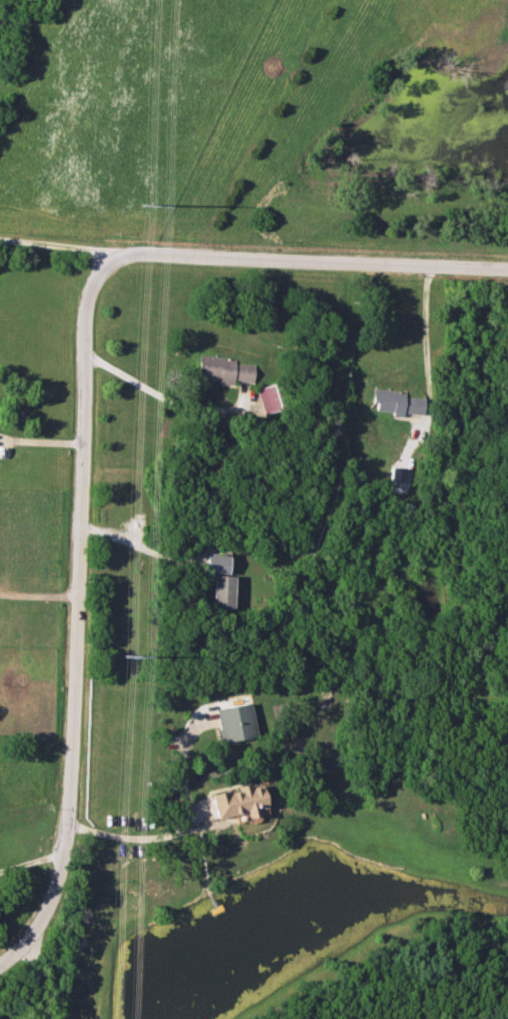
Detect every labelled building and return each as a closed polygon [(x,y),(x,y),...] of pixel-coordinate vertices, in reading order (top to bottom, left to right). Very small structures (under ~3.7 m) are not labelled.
[(195,379),(250,385),(252,363),(197,357),(195,379)] [(255,389),(261,414),(288,408),(281,382),(255,389)] [(403,397),(403,392),(372,391),(370,411),(391,413),(391,414),(421,416),(422,398),(403,397)] [(211,609),(232,609),(232,577),(211,577),(211,609)] [(249,704),(214,709),(219,742),(254,737),(249,704)] [(210,794),(214,819),(244,814),(244,819),(256,817),(255,811),(263,810),(259,785),(210,794)]
